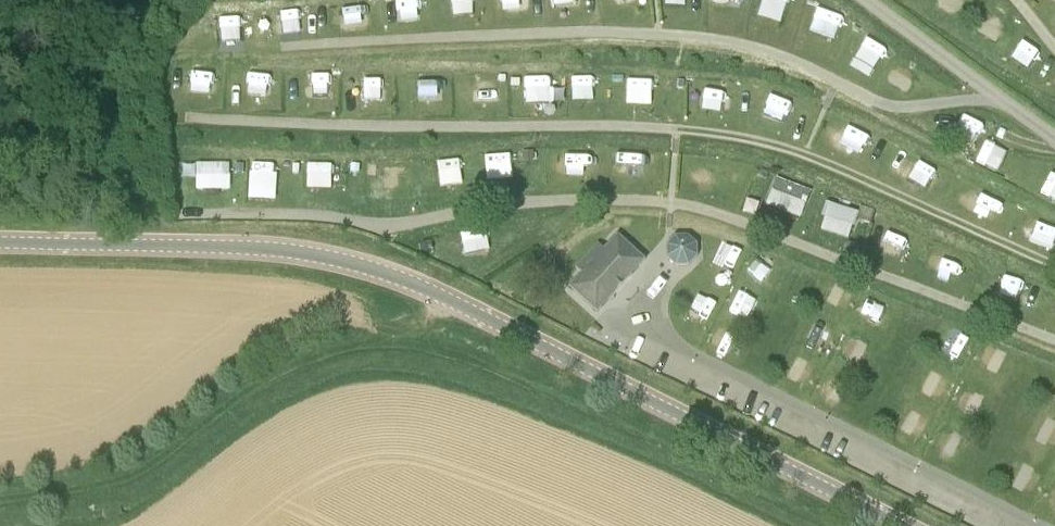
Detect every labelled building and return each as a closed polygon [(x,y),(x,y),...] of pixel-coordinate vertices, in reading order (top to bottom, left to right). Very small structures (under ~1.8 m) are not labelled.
[(508,8),(533,7),(532,0),(508,0),(508,8)] [(790,0),(763,0),(759,15),(783,22),(790,0)] [(941,1),(961,12),(967,0),(941,0),(941,1)] [(832,51),(847,14),(821,4),(807,41),(832,51)] [(867,36),(853,69),(875,78),(888,45),(867,36)] [(1027,43),(1018,59),(1034,68),(1043,52),(1027,43)] [(903,59),(889,76),(907,89),(920,73),(903,59)] [(554,102),(553,73),(528,74),(529,103),(554,102)] [(597,73),(575,74),(576,108),(598,107),(597,73)] [(655,104),(656,77),(630,77),(629,104),(655,104)] [(511,79),(511,87),(520,87),(520,79),(511,79)] [(725,115),(730,87),(713,84),(708,112),(725,115)] [(775,94),(767,119),(789,126),(797,101),(775,94)] [(958,139),(977,145),(983,124),(964,118),(958,139)] [(856,150),(876,159),(886,138),(865,128),(856,150)] [(1003,173),(1009,149),(985,143),(979,168),(1003,173)] [(615,149),(614,182),(633,183),(634,150),(615,149)] [(489,150),(488,179),(515,180),(516,151),(489,150)] [(522,152),(523,161),(534,160),(533,151),(522,152)] [(360,162),(350,161),(349,170),(359,171),(360,162)] [(922,161),(915,181),(935,188),(941,168),(922,161)] [(763,165),(763,166),(760,173),(767,176),(770,169),(770,168),(763,165)] [(803,218),(815,187),(780,174),(768,204),(803,218)] [(1054,202),(1054,175),(1053,174),(1043,197),(1054,202)] [(969,181),(960,203),(977,210),(986,189),(969,181)] [(821,229),(852,238),(860,208),(829,199),(821,229)] [(872,222),(876,210),(867,207),(863,219),(872,222)] [(1029,235),(1048,240),(1053,219),(1034,215),(1029,235)] [(887,222),(882,240),(895,244),(901,226),(887,222)] [(605,248),(599,242),(576,267),(582,273),(569,287),(597,313),(646,260),(617,234),(605,248)] [(673,253),(680,260),(690,260),(697,253),(696,243),(689,236),(679,236),(672,244),(673,253)] [(708,259),(724,267),(733,249),(716,241),(708,259)] [(431,242),(421,243),(423,254),(433,252),(431,242)] [(928,266),(946,271),(953,248),(935,242),(928,266)] [(749,274),(767,280),(772,264),(754,258),(749,274)] [(1001,273),(995,290),(1011,295),(1017,279),(1001,273)] [(739,288),(729,312),(747,319),(757,295),(739,288)] [(888,325),(897,306),(870,295),(862,314),(888,325)] [(820,318),(811,337),(830,346),(839,326),(820,318)] [(721,329),(714,343),(729,350),(736,336),(721,329)] [(842,358),(862,366),(870,344),(851,337),(842,358)] [(1040,436),(1054,444),(1054,418),(1051,416),(1040,436)] [(910,418),(908,429),(927,433),(929,422),(910,418)] [(1025,465),(1017,485),(1036,492),(1044,472),(1025,465)]
